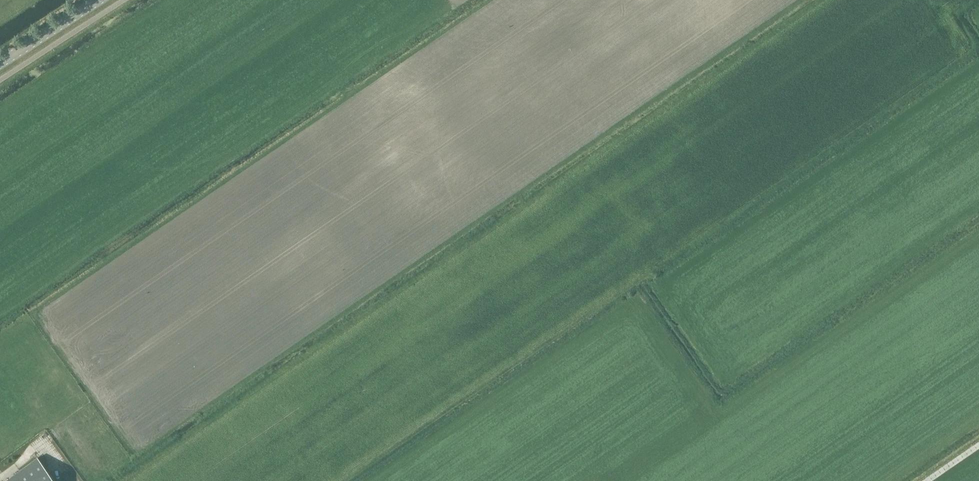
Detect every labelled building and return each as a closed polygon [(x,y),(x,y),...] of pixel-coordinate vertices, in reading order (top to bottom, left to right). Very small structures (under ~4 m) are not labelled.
[(3,480),(56,480),(38,455),(3,480)]
